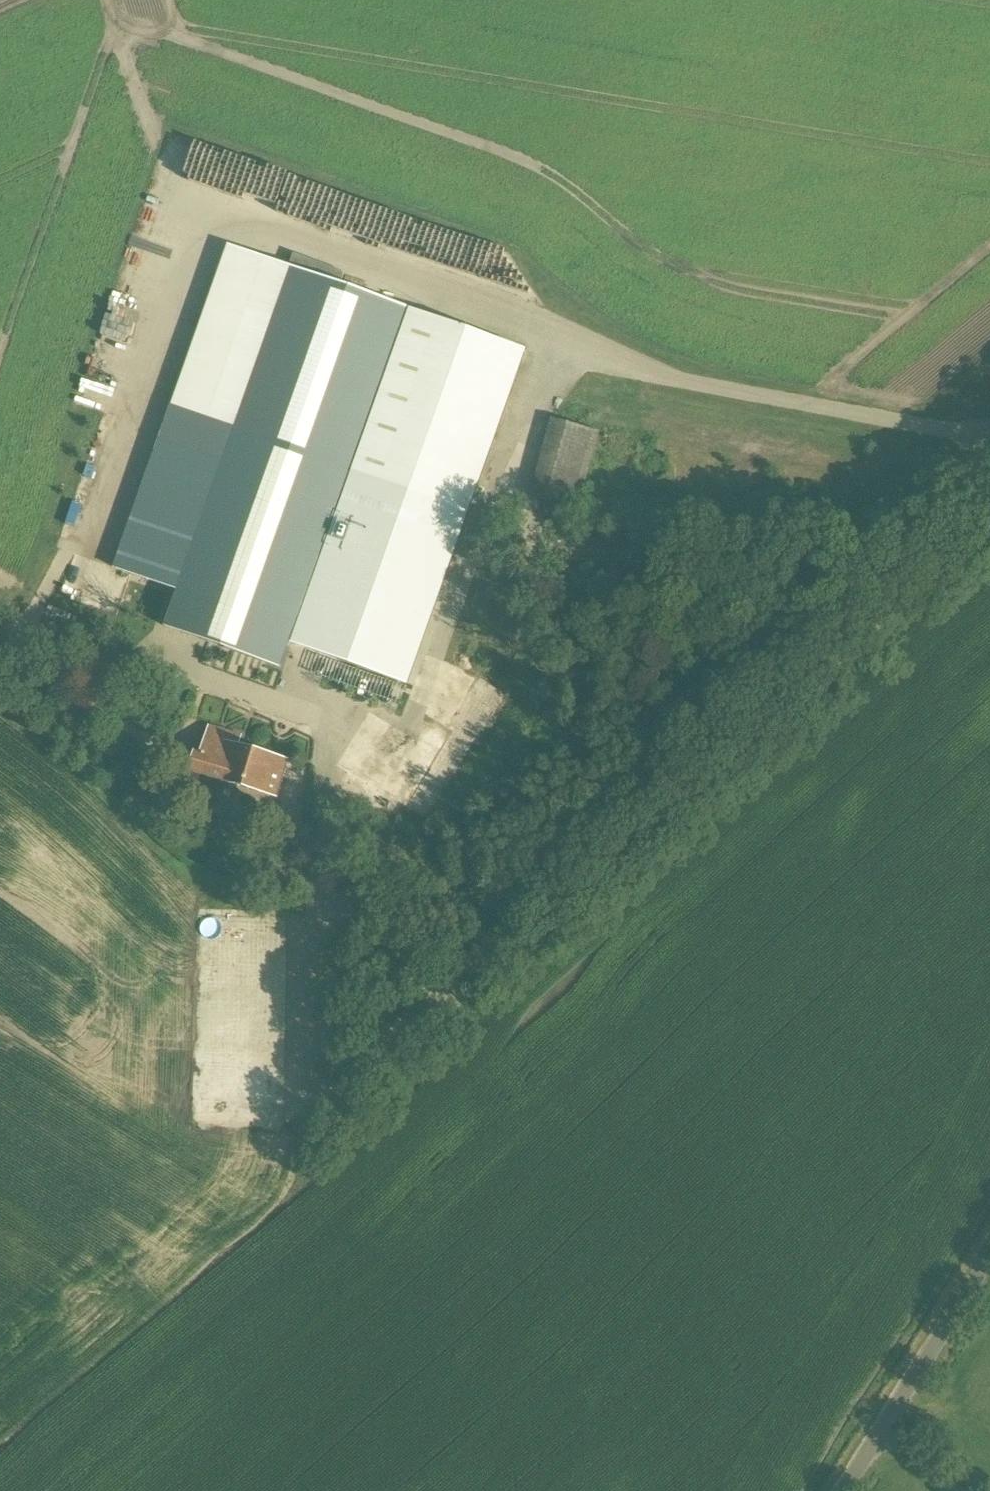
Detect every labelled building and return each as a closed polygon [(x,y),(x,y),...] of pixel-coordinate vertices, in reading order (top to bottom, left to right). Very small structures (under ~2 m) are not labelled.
[(296,255),(237,420),(355,462),(352,472),(357,474),(453,508),(469,514),(527,350),(410,309),(406,307),(410,295),(296,255)] [(599,431),(551,418),(530,495),(554,502),(578,509),(599,431)] [(183,593),(171,630),(270,665),(278,642),(293,647),(339,518),(225,477),(184,593),(183,593)] [(343,519),(297,649),(412,689),(458,560),(343,519)] [(288,759),(239,745),(242,735),(210,726),(202,754),(195,752),(190,771),(193,772),(190,785),(223,794),(226,782),(278,797),(288,759)]
